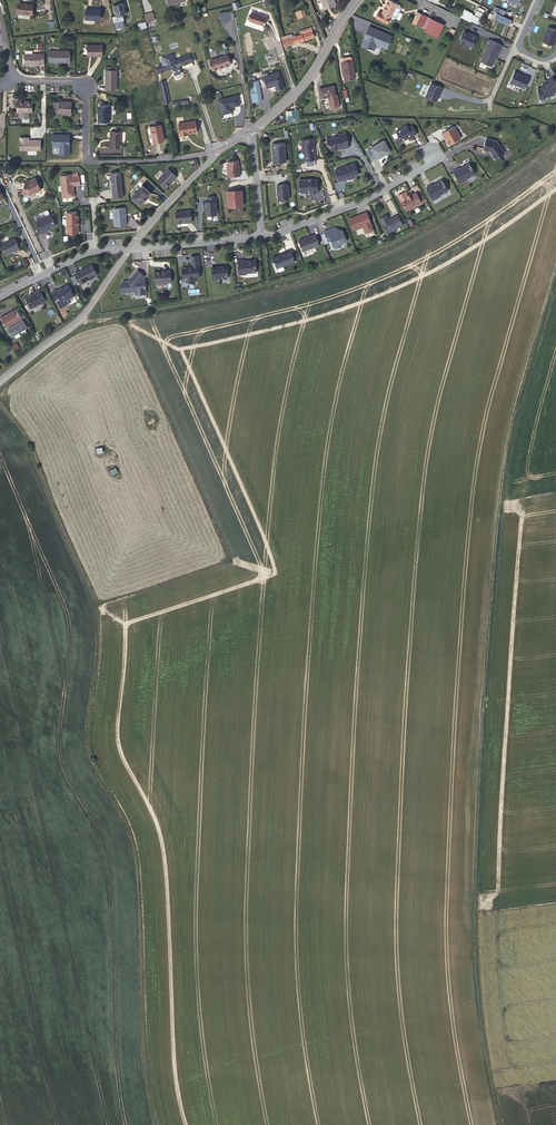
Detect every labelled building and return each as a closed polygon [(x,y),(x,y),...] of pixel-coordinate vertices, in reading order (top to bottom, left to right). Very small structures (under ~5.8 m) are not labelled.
[(324,8),(336,4),(334,0),(321,0),(324,8)] [(385,13),(394,16),(400,2),(394,0),(391,0),(385,13)] [(19,3),(18,13),(32,15),(33,4),(19,3)] [(123,3),(114,6),(117,16),(113,17),(116,29),(125,27),(123,20),(124,20),(123,15),(126,14),(123,3)] [(484,10),(478,7),(472,21),(478,24),(484,10)] [(91,8),(86,8),(85,18),(100,19),(101,9),(95,8),(95,9),(91,9),(91,8)] [(153,11),(145,13),(147,21),(155,19),(153,11)] [(231,19),(229,11),(219,13),(221,21),(231,19)] [(410,21),(421,25),(425,15),(415,11),(410,21)] [(252,12),(249,20),(263,25),(266,17),(252,12)] [(494,18),(509,25),(512,20),(497,13),(494,18)] [(441,22),(430,17),(424,30),(436,35),(441,22)] [(383,31),(371,26),(368,34),(370,35),(369,37),(367,36),(362,46),(371,49),(371,48),(376,50),(378,45),(389,49),(394,36),(387,32),(386,33),(382,31),(383,31)] [(311,27),(300,31),(301,34),(291,37),(290,34),(282,36),(285,46),(315,37),(311,27)] [(542,43),(553,46),(555,39),(555,31),(547,28),(542,43)] [(460,40),(473,47),(478,36),(465,30),(460,40)] [(489,40),(481,60),(494,66),(503,46),(489,40)] [(88,44),(88,54),(93,54),(93,56),(103,56),(103,45),(88,44)] [(70,51),(49,50),(49,62),(70,62),(70,51)] [(40,63),(44,63),(44,53),(32,54),(25,54),(25,65),(40,65),(40,63)] [(227,54),(210,60),(213,70),(231,64),(227,54)] [(163,64),(157,66),(159,73),(192,61),(190,55),(169,62),(168,58),(162,60),(163,64)] [(342,63),(341,63),(344,81),(351,80),(351,76),(354,75),(352,61),(351,61),(342,63)] [(117,70),(105,70),(104,90),(116,90),(117,70)] [(279,71),(263,77),(267,87),(275,84),(277,89),(284,87),(279,71)] [(515,71),(510,81),(526,89),(530,78),(515,71)] [(538,88),(539,99),(545,99),(547,97),(548,98),(555,91),(555,80),(553,77),(541,87),(538,88)] [(258,80),(252,81),(254,87),(250,88),(253,102),(262,100),(258,80)] [(165,81),(159,82),(164,103),(169,102),(165,81)] [(432,82),(425,97),(437,101),(444,88),(432,82)] [(336,84),(319,86),(320,96),(337,94),(336,84)] [(238,95),(219,100),(223,114),(234,111),(233,106),(240,104),(238,95)] [(19,100),(19,112),(32,112),(32,101),(19,100)] [(59,102),(59,112),(59,113),(72,113),(72,102),(65,101),(65,102),(59,101),(59,102)] [(110,106),(100,106),(100,113),(98,113),(98,122),(110,122),(110,106)] [(291,111),(292,119),(300,118),(299,109),(291,111)] [(195,120),(178,123),(180,135),(186,135),(186,133),(188,133),(197,132),(195,120)] [(154,126),(150,127),(154,142),(164,140),(161,124),(160,125),(154,126)] [(405,124),(395,130),(400,140),(407,136),(408,138),(412,136),(412,135),(415,132),(411,124),(407,127),(405,124)] [(446,125),(434,132),(437,137),(438,136),(442,143),(453,136),(446,125)] [(120,131),(111,132),(111,147),(120,148),(120,131)] [(341,146),(341,148),(348,146),(345,131),(338,133),(338,135),(326,137),(327,142),(328,143),(329,147),(331,148),(341,146)] [(53,134),(53,146),(69,146),(70,135),(53,134)] [(312,135),(301,136),(302,147),(303,149),(304,149),(304,156),(314,155),(312,135)] [(25,140),(26,137),(20,137),(20,150),(41,150),(41,140),(29,140),(25,140)] [(486,138),(483,149),(489,151),(491,154),(495,160),(505,153),(496,141),(486,138)] [(390,150),(383,139),(370,146),(377,157),(390,150)] [(271,142),(273,161),(285,160),(284,141),(271,142)] [(226,161),(228,174),(224,175),(240,174),(239,169),(238,158),(228,159),(226,161)] [(344,165),(334,169),(338,180),(343,178),(343,179),(348,177),(349,178),(354,176),(355,174),(358,173),(354,162),(344,166),(344,165)] [(459,168),(453,171),(460,183),(467,180),(466,178),(475,174),(469,163),(459,169),(459,168)] [(177,176),(168,169),(158,180),(166,187),(173,180),(174,180),(177,176)] [(121,172),(110,173),(112,198),(122,197),(121,172)] [(72,174),(60,175),(63,198),(74,196),(74,191),(73,191),(73,188),(74,188),(73,185),(80,184),(79,176),(78,176),(72,177),(72,174)] [(315,174),(302,175),(303,186),(305,188),(314,187),(314,188),(322,187),(320,175),(315,175),(315,174)] [(25,182),(22,193),(30,195),(41,190),(35,178),(30,180),(31,181),(28,183),(25,182)] [(291,180),(280,181),(282,195),(293,194),(291,180)] [(431,184),(426,187),(433,200),(439,196),(439,195),(447,190),(442,181),(440,181),(432,186),(431,184)] [(143,186),(133,197),(141,205),(144,201),(145,201),(148,198),(148,197),(151,193),(143,186)] [(234,188),(226,189),(227,204),(235,203),(235,205),(242,204),(241,189),(234,190),(234,188)] [(408,196),(401,200),(406,209),(421,201),(416,192),(413,193),(412,192),(407,195),(408,196)] [(217,214),(215,197),(208,197),(208,202),(205,202),(206,214),(207,215),(217,214)] [(114,208),(116,225),(127,224),(125,207),(114,208)] [(190,208),(175,210),(176,225),(176,221),(186,220),(186,221),(191,220),(190,208)] [(77,211),(66,212),(68,225),(67,225),(68,233),(79,232),(79,224),(78,212),(77,211)] [(352,229),(362,226),(364,232),(372,229),(366,211),(360,213),(360,214),(358,215),(357,214),(348,218),(352,229)] [(56,225),(51,214),(36,221),(42,234),(46,232),(46,230),(56,225)] [(386,214),(379,219),(387,233),(403,224),(397,215),(389,219),(386,214)] [(347,240),(343,229),(342,229),(335,232),(333,227),(334,226),(335,227),(334,226),(324,230),(329,241),(328,239),(331,238),(335,247),(337,247),(340,246),(342,244),(341,242),(347,240)] [(315,234),(298,240),(303,251),(319,245),(315,234)] [(20,248),(15,238),(2,244),(6,254),(20,248)] [(273,257),(277,268),(295,262),(290,250),(285,252),(286,253),(273,257)] [(200,253),(192,254),(193,261),(195,261),(195,258),(201,258),(200,253)] [(184,276),(189,275),(189,280),(197,279),(196,275),(201,274),(200,264),(202,264),(201,258),(195,258),(195,261),(193,261),(193,264),(189,265),(189,263),(190,263),(190,262),(189,262),(189,265),(183,265),(184,276)] [(254,260),(244,261),(244,259),(237,260),(239,274),(246,274),(246,272),(256,272),(255,261),(254,260)] [(217,264),(213,265),(214,277),(230,275),(229,263),(222,264),(222,265),(218,265),(217,264)] [(98,274),(93,264),(75,273),(81,283),(98,274)] [(156,266),(157,281),(173,280),(172,268),(167,268),(167,269),(157,270),(157,266),(156,266)] [(120,285),(121,293),(135,291),(136,294),(147,293),(144,278),(142,279),(144,276),(139,271),(132,277),(133,279),(132,281),(122,281),(120,285)] [(57,289),(53,291),(57,300),(61,298),(63,301),(75,295),(74,294),(72,290),(69,284),(57,290),(57,289)] [(40,290),(36,292),(26,298),(32,308),(46,301),(40,290)] [(23,318),(18,308),(2,317),(8,327),(23,318)] [(8,328),(14,339),(21,336),(19,332),(27,328),(23,319),(8,328)]
